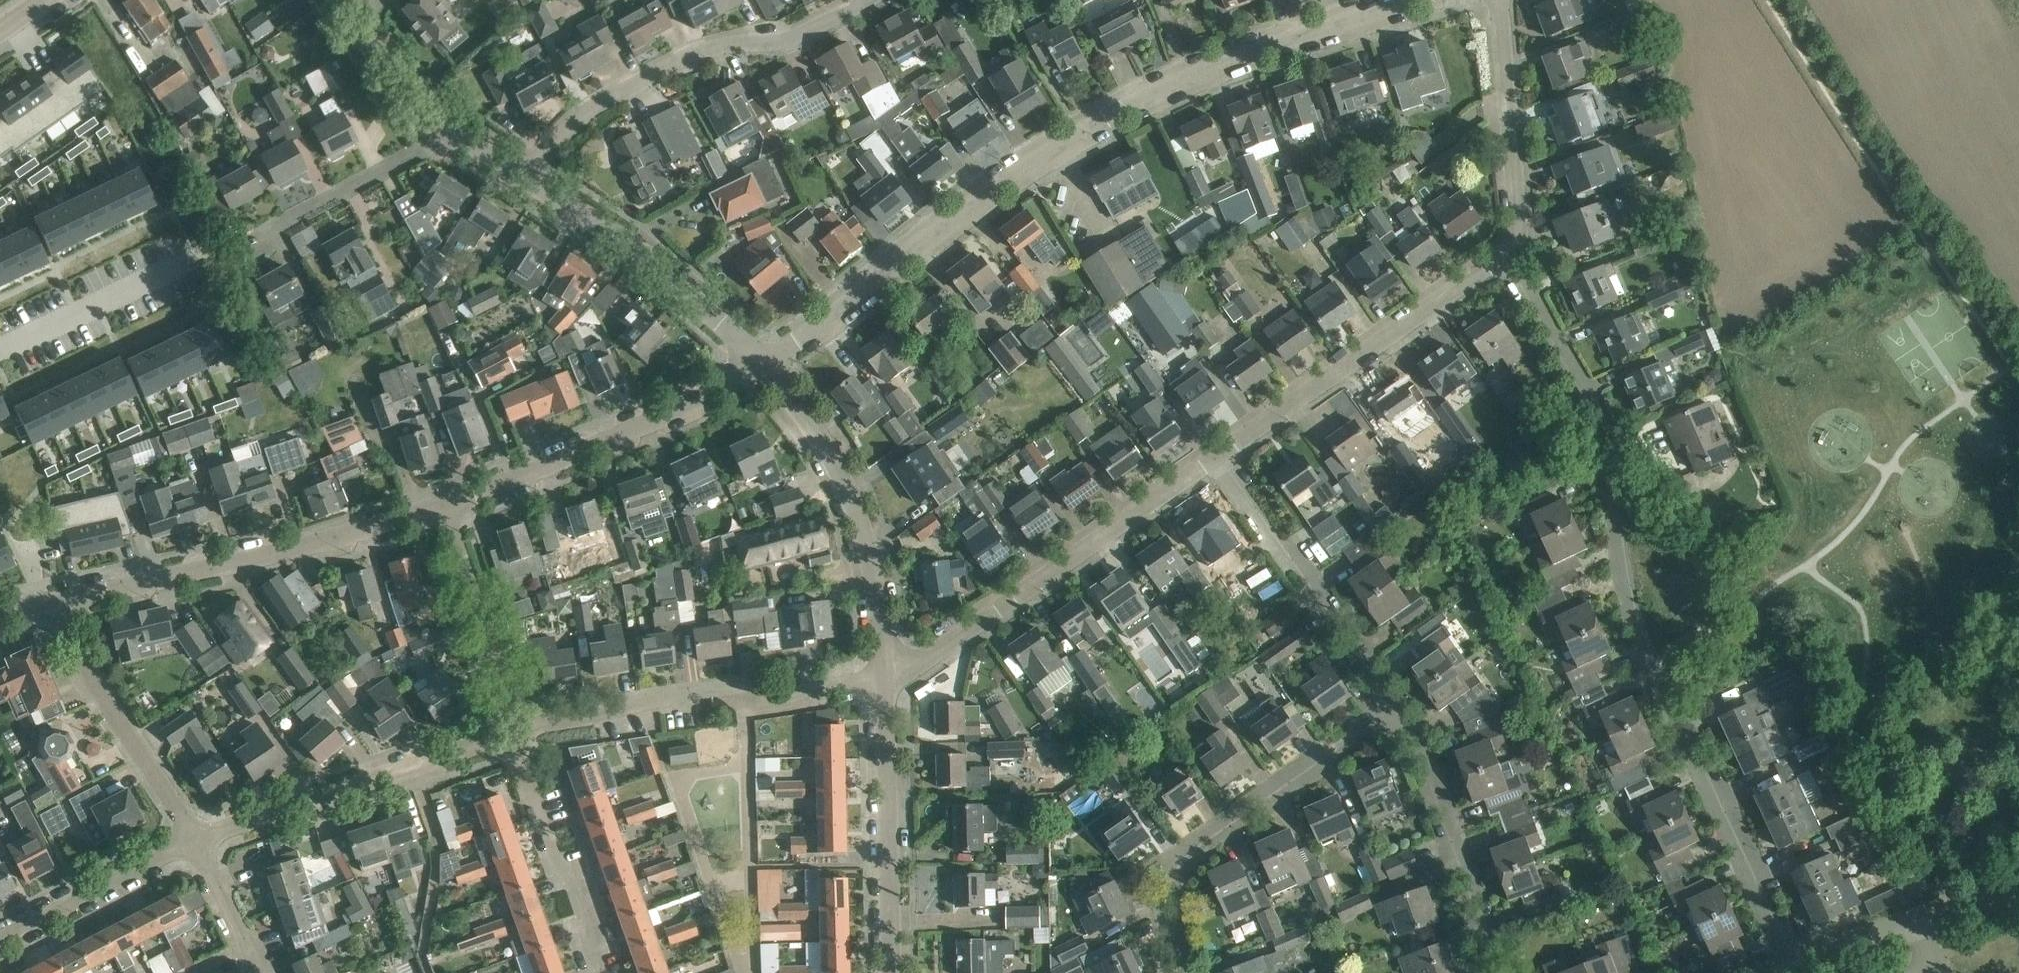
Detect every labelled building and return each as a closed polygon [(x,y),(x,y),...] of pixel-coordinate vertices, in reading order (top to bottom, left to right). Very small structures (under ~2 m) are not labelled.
[(156,4),(153,0),(128,0),(123,3),(150,42),(172,26),(156,4)] [(281,3),(287,13),(306,2),(305,0),(286,0),(281,3)] [(402,9),(418,28),(414,31),(428,48),(439,39),(453,27),(456,24),(457,24),(437,0),(413,0),(402,9)] [(516,0),(509,0),(506,2),(505,0),(495,0),(489,3),(500,24),(522,13),(516,0)] [(613,38),(622,33),(635,56),(649,49),(646,44),(653,40),(651,36),(671,26),(657,0),(640,0),(644,7),(607,27),(613,38)] [(673,15),(684,10),(694,28),(718,15),(710,0),(665,0),(673,15)] [(718,15),(743,2),(742,0),(710,0),(718,15)] [(1228,10),(1255,0),(1224,0),(1228,10)] [(1548,36),(1589,21),(1581,0),(1558,0),(1537,8),(1548,36)] [(540,37),(540,38),(551,32),(549,27),(554,24),(541,1),(524,10),(539,37),(540,37)] [(1134,1),(1094,22),(1110,54),(1125,46),(1124,45),(1134,39),(1135,41),(1151,33),(1134,1)] [(879,28),(889,45),(896,60),(916,49),(922,60),(944,48),(932,26),(919,33),(908,12),(879,28)] [(1616,33),(1640,24),(1635,12),(1612,21),(1616,33)] [(254,38),(271,27),(262,13),(246,25),(254,38)] [(607,27),(605,28),(598,15),(585,23),(591,33),(557,52),(573,80),(602,64),(603,68),(609,64),(599,46),(613,38),(607,27)] [(1088,62),(1079,45),(1068,24),(1052,32),(1046,22),(1026,33),(1042,64),(1055,58),(1062,72),(1076,64),(1078,68),(1088,62)] [(204,74),(209,83),(226,72),(202,30),(186,40),(204,74)] [(969,43),(968,43),(960,31),(946,39),(973,82),(987,73),(969,43)] [(1430,54),(1426,41),(1399,50),(1400,54),(1385,59),(1394,85),(1395,84),(1403,111),(1424,105),(1421,97),(1447,89),(1435,52),(1430,54)] [(1584,43),(1563,51),(1544,58),(1556,87),(1585,76),(1579,60),(1589,56),(1584,43)] [(509,81),(500,65),(483,74),(499,104),(514,96),(523,112),(559,92),(544,63),(547,61),(538,44),(535,45),(536,45),(524,52),(522,54),(521,57),(521,60),(527,70),(509,81)] [(818,61),(828,78),(836,92),(855,82),(862,95),(886,82),(874,61),(863,67),(850,44),(818,61)] [(74,45),(52,60),(57,67),(48,73),(74,110),(104,89),(74,45)] [(1013,46),(1002,52),(1011,67),(992,79),(1017,120),(1047,102),(1013,46)] [(175,60),(145,80),(172,119),(185,138),(225,111),(214,91),(213,91),(202,98),(195,89),(175,60)] [(1333,87),(1328,88),(1333,103),(1338,101),(1342,115),(1385,101),(1375,71),(1363,75),(1359,62),(1355,64),(1353,60),(1343,63),(1344,67),(1328,72),(1333,87)] [(1648,60),(1618,72),(1623,85),(1653,73),(1648,60)] [(330,62),(303,77),(314,96),(327,89),(329,94),(343,87),(330,62)] [(773,103),(765,107),(773,122),(809,102),(815,112),(829,105),(817,82),(803,90),(791,67),(762,83),(773,103)] [(39,79),(34,73),(14,87),(44,130),(74,110),(48,73),(39,79)] [(940,75),(918,88),(926,102),(937,119),(950,111),(937,92),(947,85),(940,75)] [(1288,85),(1276,89),(1290,130),(1315,122),(1317,126),(1315,126),(1325,153),(1335,150),(1322,109),(1315,111),(1313,105),(1313,104),(1305,80),(1303,80),(1301,76),(1286,81),(1288,85)] [(705,109),(721,138),(724,136),(730,148),(760,132),(764,140),(778,132),(772,122),(773,122),(765,107),(760,98),(750,103),(738,82),(711,97),(714,104),(705,109)] [(15,151),(44,130),(14,87),(0,97),(0,130),(15,151)] [(916,90),(907,98),(908,99),(912,106),(917,103),(919,106),(926,102),(918,88),(916,90)] [(277,122),(291,114),(277,90),(263,98),(277,122)] [(888,112),(896,106),(901,102),(895,91),(881,99),(888,112)] [(1556,105),(1556,106),(1560,116),(1552,118),(1561,143),(1602,128),(1595,111),(1600,109),(1593,91),(1556,105)] [(1271,121),(1269,113),(1261,95),(1229,107),(1246,149),(1276,137),(1270,122),(1271,121)] [(313,129),(327,157),(329,156),(330,158),(334,159),(342,155),(343,151),(342,149),(356,141),(332,97),(317,105),(326,122),(313,129)] [(962,111),(948,120),(972,155),(999,137),(985,116),(989,113),(979,99),(974,102),(962,111)] [(682,158),(683,161),(702,152),(678,105),(644,122),(666,165),(682,158)] [(912,168),(916,172),(928,188),(940,179),(942,182),(955,172),(953,169),(937,148),(928,156),(924,150),(928,147),(911,126),(905,131),(895,118),(902,113),(896,106),(888,112),(877,120),(913,167),(912,168)] [(1641,141),(1676,128),(1671,113),(1635,126),(1641,141)] [(1181,128),(1189,147),(1192,153),(1209,145),(1216,160),(1227,154),(1221,140),(1222,139),(1210,115),(1181,128)] [(93,117),(83,124),(88,130),(98,124),(93,117)] [(78,137),(88,130),(83,124),(74,131),(78,137)] [(305,169),(295,152),(281,125),(267,133),(276,148),(261,156),(277,185),(278,184),(279,186),(282,187),(291,183),(292,179),(291,177),(305,169)] [(109,133),(105,126),(95,133),(100,139),(109,133)] [(15,151),(0,130),(0,157),(11,149),(14,152),(15,151)] [(635,132),(618,141),(618,142),(621,140),(631,161),(624,164),(623,165),(641,203),(639,204),(639,205),(657,196),(665,192),(672,188),(659,162),(652,165),(644,150),(635,132)] [(864,197),(883,222),(885,221),(888,224),(898,217),(895,213),(912,201),(893,176),(896,174),(885,160),(893,154),(876,132),(865,141),(872,151),(861,159),(880,185),(864,197)] [(79,153),(89,147),(85,140),(75,147),(79,153)] [(1421,164),(1440,150),(1432,140),(1413,154),(1421,164)] [(1354,162),(1348,144),(1337,148),(1342,166),(1354,162)] [(1572,158),(1554,165),(1559,178),(1569,175),(1576,194),(1577,195),(1578,194),(1581,201),(1588,198),(1604,192),(1608,191),(1605,185),(1609,183),(1622,179),(1609,145),(1597,149),(1572,158)] [(79,153),(75,147),(65,154),(69,160),(79,153)] [(1150,176),(1136,150),(1090,175),(1096,186),(1095,187),(1096,190),(1098,189),(1104,201),(1105,201),(1115,218),(1141,204),(1132,186),(1150,176)] [(1249,188),(1248,189),(1257,213),(1259,212),(1260,214),(1273,205),(1253,153),(1238,159),(1249,188)] [(192,154),(185,158),(192,171),(200,167),(192,154)] [(722,207),(729,221),(783,194),(766,157),(711,184),(716,194),(715,195),(721,208),(722,207)] [(28,171),(38,164),(34,158),(24,165),(28,171)] [(719,160),(711,172),(720,177),(727,166),(719,160)] [(28,171),(24,165),(14,171),(19,178),(28,171)] [(47,166),(37,173),(41,179),(51,173),(47,166)] [(1674,166),(1655,173),(1661,188),(1680,181),(1674,166)] [(217,217),(260,193),(260,192),(269,187),(259,168),(249,173),(246,167),(217,183),(213,176),(199,184),(217,217)] [(1199,167),(1184,174),(1196,199),(1211,193),(1199,167)] [(117,178),(135,215),(156,205),(138,168),(117,178)] [(1296,172),(1285,176),(1292,193),(1297,209),(1309,205),(1302,187),(1298,175),(1296,172)] [(31,186),(41,179),(37,173),(27,180),(31,186)] [(467,191),(440,174),(427,194),(428,195),(419,208),(422,210),(419,212),(418,211),(404,220),(425,255),(442,242),(429,221),(440,203),(461,215),(473,195),(467,192),(467,191)] [(96,188),(114,225),(135,215),(117,178),(96,188)] [(114,225),(96,188),(76,198),(93,235),(114,225)] [(1234,229),(1257,213),(1248,189),(1221,201),(1234,229)] [(1430,206),(1442,223),(1453,239),(1481,220),(1462,192),(1450,201),(1445,195),(1430,206)] [(1591,207),(1556,221),(1561,234),(1567,232),(1576,252),(1622,234),(1604,192),(1588,198),(1591,207)] [(55,208),(73,245),(93,235),(76,198),(55,208)] [(463,215),(441,249),(456,258),(466,241),(473,245),(484,228),(496,236),(508,216),(481,199),(470,216),(469,219),(463,215)] [(1273,205),(1260,214),(1262,219),(1276,213),(1273,205)] [(1378,207),(1367,215),(1382,238),(1394,229),(1378,207)] [(1440,249),(1429,232),(1411,207),(1398,215),(1413,236),(1399,246),(1414,267),(1440,249)] [(51,255),(73,245),(55,208),(34,219),(51,255)] [(807,209),(789,224),(802,242),(821,226),(807,209)] [(1321,233),(1337,227),(1331,211),(1315,217),(1321,233)] [(823,242),(841,265),(863,247),(855,237),(865,230),(855,217),(845,224),(844,225),(834,212),(824,220),(834,233),(823,242)] [(1043,231),(1041,228),(1029,212),(1015,223),(1012,219),(1002,227),(1005,230),(1003,231),(1018,251),(1028,243),(1045,265),(1052,260),(1057,266),(1069,257),(1060,245),(1055,249),(1042,232),(1043,231)] [(1303,212),(1287,222),(1303,246),(1319,235),(1303,212)] [(770,217),(746,226),(751,239),(759,236),(762,239),(773,252),(783,243),(775,230),(773,224),(770,217)] [(1110,306),(1172,269),(1146,226),(1084,263),(1110,306)] [(31,227),(10,237),(27,273),(48,263),(31,227)] [(512,247),(504,260),(513,266),(507,277),(529,291),(542,284),(529,276),(538,262),(540,263),(542,259),(552,244),(525,227),(520,234),(517,232),(509,245),(512,247)] [(351,229),(322,245),(332,265),(331,268),(339,282),(346,282),(368,322),(395,307),(351,229)] [(1386,262),(1393,258),(1377,235),(1367,242),(1372,249),(1349,265),(1373,300),(1400,282),(1386,262)] [(10,237),(0,242),(0,270),(6,283),(27,273),(10,237)] [(762,239),(735,262),(744,273),(761,294),(789,271),(773,252),(762,239)] [(454,265),(436,250),(435,249),(428,256),(427,255),(415,270),(435,287),(454,265)] [(983,257),(979,260),(974,253),(949,273),(977,309),(1006,287),(983,257)] [(548,289),(541,300),(559,311),(564,306),(567,301),(569,302),(571,304),(572,304),(573,303),(581,290),(584,292),(585,290),(596,271),(595,271),(599,265),(587,259),(584,264),(570,255),(569,254),(548,289)] [(1618,299),(1608,278),(1618,274),(1612,262),(1566,283),(1571,294),(1573,294),(1582,313),(1580,314),(1581,316),(1618,299)] [(1023,264),(1010,274),(1035,306),(1048,297),(1023,264)] [(285,266),(258,281),(267,299),(272,306),(286,298),(296,316),(308,309),(301,296),(302,295),(295,283),(285,266)] [(1306,278),(1314,290),(1324,283),(1316,272),(1306,278)] [(1247,291),(1244,293),(1230,273),(1220,280),(1248,320),(1262,311),(1247,291)] [(621,293),(609,283),(595,297),(607,308),(621,293)] [(1356,312),(1344,296),(1335,283),(1307,302),(1327,332),(1356,312)] [(1127,299),(1110,311),(1120,325),(1136,314),(1162,351),(1164,354),(1190,336),(1189,334),(1181,323),(1160,293),(1153,284),(1128,301),(1127,299)] [(1652,309),(1682,296),(1676,284),(1646,297),(1652,309)] [(459,286),(447,292),(452,301),(453,303),(454,302),(460,299),(462,292),(459,286)] [(433,304),(440,296),(429,287),(422,295),(433,304)] [(493,287),(468,299),(475,314),(500,301),(493,287)] [(961,330),(948,313),(937,297),(911,316),(925,336),(940,325),(950,338),(961,330)] [(447,299),(428,307),(438,330),(457,321),(447,299)] [(620,339),(632,350),(647,363),(657,352),(651,346),(663,332),(631,302),(617,318),(629,329),(620,339)] [(1103,304),(1087,316),(1099,332),(1115,320),(1103,304)] [(345,341),(325,306),(311,313),(331,348),(345,341)] [(547,323),(548,324),(544,326),(544,327),(552,342),(553,341),(559,334),(571,321),(575,317),(564,306),(559,311),(547,323)] [(1315,341),(1303,324),(1294,311),(1266,331),(1287,360),(1315,341)] [(1490,364),(1503,355),(1511,365),(1525,355),(1496,312),(1468,332),(1490,364)] [(1629,316),(1594,332),(1599,344),(1603,352),(1610,349),(1616,361),(1643,349),(1652,345),(1643,325),(1642,323),(1637,313),(1629,317),(1629,316)] [(540,318),(531,323),(535,331),(544,327),(544,326),(540,318)] [(1036,351),(1057,335),(1045,319),(1024,335),(1036,351)] [(228,357),(211,321),(190,331),(207,367),(228,357)] [(559,334),(569,356),(567,356),(578,385),(590,380),(597,395),(622,383),(614,365),(609,355),(608,355),(601,340),(591,345),(586,347),(577,329),(576,330),(571,321),(559,334)] [(1206,322),(1193,331),(1207,351),(1220,341),(1206,322)] [(469,330),(461,334),(466,344),(474,341),(469,330)] [(190,331),(169,341),(186,377),(207,367),(190,331)] [(879,372),(880,371),(889,382),(912,365),(904,353),(905,352),(889,332),(864,351),(879,372)] [(1032,357),(1013,332),(991,349),(1010,375),(1030,359),(1032,357)] [(553,341),(552,342),(560,360),(567,356),(569,356),(559,334),(553,341)] [(1698,334),(1661,350),(1665,361),(1624,379),(1638,412),(1676,396),(1667,375),(1676,371),(1671,360),(1678,357),(1679,357),(1704,346),(1698,334)] [(516,336),(468,362),(482,386),(514,370),(508,360),(524,351),(516,336)] [(1060,337),(1045,349),(1086,401),(1101,389),(1060,337)] [(169,341),(148,351),(165,387),(186,377),(169,341)] [(1272,370),(1252,341),(1236,352),(1242,360),(1229,369),(1244,390),(1245,390),(1247,394),(1259,385),(1257,381),(1272,370)] [(1456,356),(1448,346),(1420,365),(1441,395),(1443,393),(1445,397),(1478,374),(1462,352),(1456,356)] [(165,387),(148,351),(127,361),(144,397),(165,387)] [(981,351),(969,360),(983,377),(994,368),(981,351)] [(1186,376),(1173,385),(1181,397),(1187,406),(1199,422),(1212,413),(1209,408),(1224,399),(1212,382),(1204,371),(1205,370),(1197,358),(1181,369),(1186,376)] [(115,405),(137,395),(119,359),(98,369),(115,405)] [(1152,393),(1164,385),(1150,365),(1138,373),(1152,393)] [(421,390),(418,384),(411,366),(384,376),(393,400),(421,390)] [(1499,367),(1485,376),(1499,396),(1513,387),(1499,367)] [(98,369),(77,379),(95,415),(115,405),(98,369)] [(285,371),(271,378),(275,386),(290,378),(285,371)] [(532,411),(535,417),(553,410),(555,413),(578,404),(565,372),(543,381),(500,398),(509,420),(532,411)] [(862,386),(854,377),(834,392),(854,418),(858,414),(869,428),(892,409),(870,380),(862,386)] [(418,384),(421,390),(429,412),(444,406),(434,378),(418,384)] [(56,388),(74,425),(95,415),(77,379),(56,388)] [(248,416),(267,410),(257,381),(239,387),(248,416)] [(989,382),(972,395),(983,408),(999,394),(989,382)] [(1448,430),(1437,414),(1434,410),(1428,400),(1420,406),(1405,385),(1379,404),(1400,434),(1414,424),(1428,444),(1448,430)] [(53,435),(74,425),(56,388),(36,398),(53,435)] [(900,388),(887,397),(901,416),(914,407),(900,388)] [(386,394),(371,399),(382,428),(397,423),(386,394)] [(9,416),(0,397),(0,420),(9,416)] [(22,424),(27,435),(32,445),(53,435),(36,398),(14,408),(22,424)] [(235,398),(224,402),(227,409),(238,405),(235,398)] [(1143,430),(1142,430),(1157,452),(1171,442),(1173,445),(1184,438),(1181,434),(1183,433),(1168,412),(1159,399),(1134,417),(1143,430)] [(1448,400),(1434,410),(1437,414),(1448,430),(1455,440),(1469,430),(1448,400)] [(224,402),(213,406),(215,414),(227,409),(224,402)] [(484,445),(487,444),(479,425),(471,403),(442,414),(458,455),(473,449),(474,453),(486,448),(484,445)] [(1709,403),(1667,422),(1678,448),(1686,444),(1698,472),(1724,460),(1733,457),(1721,430),(1709,403)] [(959,406),(931,426),(940,439),(968,419),(959,406)] [(193,417),(190,409),(179,413),(181,421),(193,417)] [(1094,433),(1078,410),(1063,421),(1080,444),(1094,433)] [(179,413),(167,417),(170,425),(181,421),(179,413)] [(439,443),(431,445),(422,415),(409,419),(413,435),(400,438),(410,471),(422,467),(424,472),(446,466),(439,443)] [(207,418),(184,426),(192,448),(215,440),(207,418)] [(1376,451),(1366,437),(1355,421),(1328,439),(1349,470),(1376,451)] [(22,424),(15,428),(20,439),(27,435),(22,424)] [(130,437),(141,432),(138,425),(127,430),(130,437)] [(170,456),(191,449),(183,426),(149,439),(153,453),(167,448),(170,456)] [(891,435),(898,445),(910,436),(903,426),(891,435)] [(1092,447),(1117,480),(1144,461),(1120,427),(1092,447)] [(130,437),(127,430),(116,435),(120,442),(130,437)] [(730,448),(738,466),(744,478),(759,472),(765,486),(780,479),(759,434),(730,448)] [(1055,450),(1044,434),(1020,450),(1037,474),(1050,464),(1045,457),(1055,450)] [(273,477),(275,476),(306,466),(297,438),(264,449),(273,477)] [(1402,439),(1388,448),(1421,494),(1434,485),(1402,439)] [(895,469),(919,504),(933,494),(941,505),(966,488),(958,476),(961,473),(945,450),(941,452),(935,442),(895,469)] [(230,450),(234,464),(248,507),(275,498),(261,454),(251,457),(247,444),(230,450)] [(89,457),(100,452),(97,445),(85,450),(89,457)] [(113,473),(114,473),(136,466),(129,447),(107,454),(113,473)] [(85,450),(75,455),(78,462),(89,457),(85,450)] [(302,490),(314,520),(340,510),(340,509),(348,506),(338,481),(359,473),(351,450),(323,461),(330,479),(302,490)] [(702,452),(671,466),(680,484),(683,492),(691,507),(720,493),(711,470),(702,452)] [(1292,499),(1309,487),(1323,507),(1338,496),(1322,473),(1318,477),(1304,457),(1276,476),(1292,499)] [(91,472),(87,464),(77,470),(80,477),(91,472)] [(223,515),(248,507),(234,464),(209,472),(223,515)] [(1101,491),(1090,474),(1083,464),(1069,474),(1067,471),(1053,481),(1073,510),(1101,491)] [(44,470),(47,477),(58,472),(54,465),(44,470)] [(80,477),(77,470),(66,475),(69,482),(80,477)] [(1339,482),(1367,520),(1373,529),(1374,529),(1393,515),(1386,505),(1376,513),(1363,495),(1366,492),(1352,473),(1339,482)] [(650,476),(617,487),(625,512),(631,529),(641,526),(663,519),(662,515),(672,512),(660,476),(651,479),(650,476)] [(1407,499),(1418,492),(1409,479),(1398,486),(1407,499)] [(194,480),(167,489),(180,530),(208,520),(199,492),(198,492),(194,480)] [(994,481),(983,489),(999,512),(1010,504),(994,481)] [(1022,497),(1011,505),(1019,517),(1017,518),(1032,540),(1034,538),(1037,542),(1048,534),(1045,530),(1059,521),(1043,499),(1042,500),(1033,487),(1021,496),(1022,497)] [(153,539),(180,530),(167,489),(141,498),(145,512),(144,512),(153,539)] [(797,489),(771,498),(777,517),(803,508),(797,489)] [(987,520),(999,512),(983,489),(971,497),(987,520)] [(132,535),(118,492),(84,500),(96,552),(122,546),(120,538),(132,535)] [(1536,525),(1543,540),(1577,525),(1565,499),(1547,507),(1542,496),(1514,509),(1519,522),(1528,518),(1533,527),(1536,525)] [(73,557),(96,552),(84,500),(50,508),(60,552),(71,549),(73,557)] [(592,501),(566,509),(572,528),(575,539),(588,534),(592,546),(605,542),(607,541),(621,536),(617,525),(602,530),(598,520),(592,501)] [(764,506),(761,513),(763,519),(774,516),(770,504),(764,506)] [(1182,527),(1206,560),(1224,548),(1225,549),(1238,540),(1213,505),(1182,527)] [(819,514),(799,518),(734,534),(743,570),(806,555),(809,566),(830,561),(819,514)] [(934,514),(913,527),(922,541),(943,527),(934,514)] [(1321,541),(1343,527),(1334,514),(1313,529),(1321,541)] [(676,521),(684,548),(697,544),(689,517),(676,521)] [(965,540),(986,571),(987,571),(990,575),(1006,563),(1004,559),(1013,553),(991,522),(965,540)] [(545,574),(538,552),(532,554),(521,523),(497,532),(502,547),(489,551),(499,583),(531,573),(533,578),(545,574)] [(1588,549),(1577,525),(1543,540),(1550,554),(1545,556),(1550,565),(1542,569),(1552,593),(1562,588),(1581,579),(1570,557),(1588,549)] [(1349,581),(1365,604),(1395,583),(1386,570),(1390,567),(1384,558),(1391,553),(1383,542),(1374,529),(1373,529),(1343,550),(1353,564),(1359,561),(1365,570),(1349,581)] [(1167,537),(1139,557),(1165,594),(1184,581),(1201,605),(1218,593),(1200,568),(1197,563),(1189,569),(1167,537)] [(0,539),(0,572),(13,566),(0,539)] [(637,539),(624,543),(632,570),(645,566),(637,539)] [(568,551),(574,574),(575,575),(590,570),(583,547),(568,551)] [(421,588),(412,558),(410,558),(409,553),(396,557),(397,562),(389,564),(393,579),(384,582),(388,597),(398,595),(402,610),(433,602),(428,586),(421,588)] [(951,577),(967,574),(969,590),(984,588),(966,559),(924,565),(923,560),(914,561),(917,582),(926,580),(929,598),(940,597),(940,598),(944,597),(944,596),(954,594),(951,577)] [(1218,593),(1223,601),(1233,594),(1221,576),(1218,579),(1207,563),(1200,568),(1218,593)] [(378,600),(375,588),(370,569),(347,575),(347,576),(335,580),(340,598),(352,594),(360,621),(372,618),(367,603),(378,600)] [(677,601),(679,601),(693,599),(689,569),(673,572),(673,575),(677,601)] [(1149,609),(1133,586),(1122,569),(1095,588),(1122,628),(1149,609)] [(278,574),(258,587),(269,604),(288,631),(308,617),(305,613),(317,605),(320,603),(314,594),(309,588),(297,570),(283,580),(282,580),(278,574)] [(665,602),(666,611),(680,609),(679,601),(677,601),(673,575),(658,578),(661,602),(665,602)] [(1404,596),(1395,583),(1365,604),(1381,626),(1397,615),(1404,625),(1429,608),(1422,597),(1414,602),(1408,593),(1404,596)] [(1562,588),(1552,593),(1533,601),(1544,625),(1552,621),(1563,645),(1568,643),(1601,627),(1590,602),(1578,607),(1573,596),(1567,599),(1562,588)] [(550,590),(536,595),(541,612),(555,607),(553,600),(550,590)] [(764,598),(732,602),(732,603),(734,620),(737,637),(764,634),(767,650),(783,647),(783,648),(802,645),(802,640),(830,636),(829,629),(834,628),(832,616),(830,617),(827,617),(826,609),(825,602),(805,605),(783,608),(765,610),(764,598)] [(1056,615),(1067,632),(1071,637),(1083,629),(1093,644),(1106,635),(1081,598),(1056,615)] [(222,645),(237,665),(244,659),(246,661),(272,641),(241,600),(215,619),(229,639),(222,645)] [(573,607),(576,631),(592,629),(589,605),(573,607)] [(1162,606),(1148,615),(1166,640),(1179,630),(1162,606)] [(1289,606),(1264,623),(1248,635),(1259,651),(1276,640),(1273,636),(1298,619),(1289,606)] [(163,608),(111,620),(117,647),(118,647),(121,660),(138,656),(135,644),(170,636),(163,608)] [(637,636),(639,648),(642,668),(673,664),(670,636),(683,634),(680,609),(666,611),(653,613),(656,634),(637,636)] [(693,630),(694,640),(697,660),(729,656),(724,625),(723,626),(721,609),(706,611),(708,627),(693,630)] [(416,621),(399,628),(405,644),(422,638),(416,621)] [(191,657),(208,646),(192,622),(175,634),(191,657)] [(626,671),(619,625),(603,627),(606,643),(589,646),(594,675),(626,671)] [(1443,627),(1434,633),(1418,645),(1425,655),(1409,666),(1424,688),(1454,667),(1446,656),(1450,653),(1443,643),(1451,638),(1443,627)] [(1613,652),(1601,627),(1568,643),(1574,656),(1569,658),(1574,669),(1566,672),(1574,689),(1565,693),(1568,700),(1602,683),(1598,673),(1600,672),(1595,660),(1613,652)] [(334,638),(342,649),(350,661),(364,651),(348,628),(334,638)] [(1069,673),(1076,669),(1067,656),(1060,660),(1038,628),(1012,646),(1037,683),(1063,665),(1069,673)] [(1274,649),(1261,658),(1274,675),(1287,666),(1282,659),(1295,650),(1311,639),(1304,628),(1291,638),(1288,640),(1279,646),(1274,649)] [(386,634),(391,650),(392,649),(404,645),(398,629),(386,634)] [(438,632),(409,644),(415,659),(444,647),(438,632)] [(1086,634),(1078,640),(1084,649),(1093,643),(1086,634)] [(541,660),(544,683),(558,681),(561,684),(571,683),(572,679),(574,678),(570,651),(556,652),(553,637),(528,641),(531,662),(541,660)] [(1189,674),(1204,664),(1188,641),(1173,652),(1189,674)] [(310,677),(287,644),(274,654),(297,686),(310,677)] [(21,693),(35,725),(65,712),(36,646),(6,659),(9,666),(0,671),(0,702),(21,693)] [(214,670),(227,661),(218,647),(204,656),(214,670)] [(384,662),(396,656),(392,649),(391,650),(381,655),(384,662)] [(1067,655),(1067,656),(1076,669),(1076,668),(1084,680),(1098,671),(1084,650),(1070,660),(1067,655)] [(1324,656),(1312,665),(1311,665),(1322,681),(1307,692),(1323,715),(1351,695),(1324,656)] [(373,658),(349,675),(356,686),(357,688),(370,678),(384,676),(385,675),(373,658)] [(438,667),(425,676),(432,687),(419,696),(436,722),(463,704),(438,667)] [(1464,682),(1454,667),(1424,688),(1440,711),(1451,704),(1458,715),(1464,711),(1470,719),(1466,722),(1499,707),(1481,681),(1474,687),(1469,679),(1464,682)] [(1794,671),(1764,685),(1771,699),(1801,685),(1794,671)] [(1212,686),(1213,687),(1218,695),(1234,683),(1228,674),(1212,686)] [(366,715),(382,740),(409,723),(393,700),(400,695),(388,679),(370,691),(380,706),(366,715)] [(341,681),(327,691),(341,712),(355,701),(341,681)] [(246,718),(260,708),(243,683),(229,692),(246,718)] [(1602,683),(1568,700),(1577,696),(1588,718),(1596,715),(1600,724),(1605,722),(1612,737),(1645,721),(1633,696),(1622,702),(1617,690),(1608,695),(1602,683)] [(1060,714),(1054,706),(1055,706),(1041,685),(1027,694),(1042,715),(1048,723),(1060,714)] [(290,705),(312,731),(300,741),(318,762),(342,741),(332,729),(343,720),(315,688),(290,705)] [(1100,718),(1106,713),(1090,689),(1084,694),(1100,718)] [(1198,701),(1199,702),(1215,724),(1228,714),(1211,691),(1198,701)] [(1271,694),(1240,716),(1252,732),(1256,729),(1271,751),(1299,732),(1282,708),(1281,709),(1271,694)] [(1721,719),(1734,746),(1777,726),(1765,699),(1739,710),(1721,719)] [(1024,728),(1004,701),(990,711),(1010,738),(1024,728)] [(964,702),(937,702),(938,735),(958,735),(982,734),(981,704),(964,704),(964,702)] [(1456,751),(1465,777),(1500,764),(1495,750),(1499,749),(1495,738),(1503,736),(1499,723),(1504,721),(1499,707),(1466,722),(1474,745),(1456,751)] [(162,730),(172,744),(198,726),(189,712),(162,730)] [(1048,724),(1053,731),(1069,719),(1065,713),(1048,724)] [(1657,746),(1645,721),(1612,737),(1603,741),(1610,756),(1614,754),(1618,763),(1605,769),(1616,792),(1649,776),(1643,764),(1649,761),(1645,752),(1657,746)] [(235,752),(254,780),(280,762),(254,723),(241,732),(249,743),(235,752)] [(816,751),(842,751),(842,725),(815,725),(815,724),(787,725),(788,751),(816,751)] [(1789,752),(1777,726),(1734,746),(1746,773),(1775,760),(1775,759),(1789,752)] [(1248,767),(1223,730),(1197,748),(1206,760),(1205,760),(1222,785),(1248,767)] [(80,787),(63,760),(68,757),(71,745),(65,734),(53,731),(43,737),(39,751),(45,760),(40,763),(61,797),(80,787)] [(1830,747),(1824,734),(1793,748),(1799,760),(1830,747)] [(216,755),(208,743),(204,735),(191,744),(204,763),(191,772),(205,793),(232,776),(217,754),(216,755)] [(1018,759),(1027,759),(1026,743),(990,743),(990,759),(1018,759)] [(578,802),(603,793),(593,764),(602,761),(596,744),(568,748),(574,768),(567,770),(578,802)] [(695,761),(693,745),(666,749),(668,764),(695,761)] [(659,772),(651,747),(637,752),(646,777),(659,772)] [(1830,747),(1799,760),(1796,762),(1802,774),(1830,761),(1825,750),(1830,748),(1830,747)] [(816,785),(817,785),(843,784),(842,751),(816,751),(816,785)] [(966,753),(938,754),(939,787),(967,786),(991,785),(991,766),(972,766),(972,771),(966,771),(966,753)] [(1082,781),(1094,772),(1086,761),(1077,768),(1082,774),(1079,777),(1082,781)] [(1128,782),(1114,761),(1101,771),(1116,791),(1128,782)] [(1509,761),(1500,764),(1465,777),(1474,804),(1486,799),(1491,814),(1493,813),(1492,811),(1502,807),(1505,817),(1529,808),(1526,799),(1521,786),(1513,789),(1510,780),(1515,778),(1509,761)] [(1357,769),(1358,773),(1354,775),(1373,820),(1403,808),(1397,793),(1400,792),(1395,780),(1393,781),(1385,762),(1368,769),(1366,766),(1357,769)] [(1061,768),(1051,769),(1054,787),(1076,783),(1072,763),(1061,765),(1061,768)] [(1177,817),(1205,797),(1182,765),(1155,785),(1177,817)] [(660,773),(635,782),(630,783),(635,798),(665,788),(660,773)] [(1649,817),(1655,831),(1689,815),(1677,791),(1666,796),(1662,787),(1655,790),(1654,788),(1649,777),(1625,788),(1630,799),(1626,801),(1632,813),(1639,809),(1644,819),(1649,817)] [(1809,802),(1798,778),(1785,785),(1784,784),(1757,797),(1768,821),(1809,802)] [(785,793),(785,779),(770,779),(771,793),(785,793)] [(785,779),(785,793),(800,793),(799,779),(785,779)] [(18,784),(0,793),(7,805),(24,795),(18,784)] [(105,800),(97,784),(68,799),(81,823),(95,816),(107,839),(109,838),(113,839),(122,834),(124,830),(142,820),(127,789),(105,800)] [(843,784),(817,785),(816,785),(817,819),(844,818),(843,784)] [(37,806),(57,800),(53,786),(33,792),(37,806)] [(614,822),(603,793),(578,802),(588,831),(614,822)] [(484,834),(510,825),(499,794),(473,803),(484,834)] [(1338,796),(1307,809),(1320,841),(1337,834),(1342,846),(1357,839),(1338,796)] [(26,837),(8,847),(26,881),(52,867),(46,854),(51,851),(24,800),(10,807),(26,837)] [(656,817),(653,809),(650,800),(636,805),(642,822),(656,817)] [(1111,811),(1087,828),(1105,852),(1112,847),(1121,858),(1150,837),(1125,802),(1112,812),(1111,811)] [(1821,828),(1809,802),(1768,821),(1780,847),(1807,834),(1821,828)] [(42,811),(52,834),(72,826),(62,803),(42,811)] [(642,822),(636,805),(622,810),(628,827),(642,822)] [(996,805),(982,805),(955,806),(957,851),(983,850),(983,832),(996,832),(998,830),(998,807),(996,805)] [(1491,849),(1500,875),(1536,862),(1531,849),(1535,847),(1531,836),(1538,833),(1534,821),(1529,808),(1505,817),(1510,829),(1505,831),(1509,843),(1491,849)] [(392,865),(394,874),(409,868),(401,843),(416,838),(408,813),(377,823),(392,865)] [(1831,839),(1835,837),(1860,825),(1855,814),(1826,827),(1831,839)] [(1700,841),(1689,815),(1655,831),(1662,845),(1657,847),(1662,858),(1654,861),(1665,885),(1691,873),(1686,861),(1688,860),(1683,849),(1700,841)] [(844,818),(817,819),(818,853),(844,852),(844,818)] [(614,822),(588,831),(599,861),(624,852),(614,822)] [(392,865),(377,823),(347,833),(355,859),(373,853),(381,878),(394,874),(392,865)] [(454,828),(458,843),(473,838),(468,824),(454,828)] [(1864,824),(1860,825),(1835,837),(1842,852),(1871,838),(1864,824)] [(495,864),(520,855),(510,825),(484,834),(495,864)] [(1290,830),(1257,844),(1274,882),(1267,885),(1266,883),(1265,883),(1272,898),(1273,898),(1272,896),(1311,879),(1290,830)] [(14,887),(0,861),(10,856),(0,836),(0,895),(14,887)] [(341,852),(341,851),(336,838),(320,843),(325,857),(341,852)] [(805,838),(790,838),(790,853),(805,853),(805,838)] [(783,853),(782,839),(758,839),(759,853),(783,853)] [(1008,847),(1009,863),(1039,862),(1049,861),(1049,849),(1038,849),(1038,846),(1008,847)] [(1388,876),(1376,847),(1361,853),(1374,882),(1388,876)] [(438,854),(440,883),(455,878),(453,870),(459,868),(453,849),(438,854)] [(276,905),(277,906),(311,895),(299,858),(296,850),(273,857),(276,865),(267,868),(269,876),(267,876),(272,893),(268,894),(272,906),(276,905)] [(1420,866),(1412,850),(1386,862),(1394,878),(1420,866)] [(1916,850),(1913,851),(1918,862),(1916,863),(1916,864),(1917,864),(1918,866),(1923,864),(1916,850)] [(635,882),(624,852),(599,861),(609,891),(635,882)] [(505,893),(531,885),(520,855),(495,864),(505,893)] [(1804,898),(1844,880),(1833,855),(1792,873),(1804,898)] [(1892,859),(1901,880),(1920,871),(1918,866),(1917,864),(1916,864),(1907,868),(1901,855),(1892,859)] [(481,860),(467,865),(471,878),(485,873),(481,860)] [(657,865),(663,879),(677,874),(672,860),(657,865)] [(1254,894),(1240,861),(1210,873),(1231,920),(1258,908),(1261,915),(1259,915),(1269,940),(1284,933),(1265,889),(1254,894)] [(1541,876),(1536,862),(1500,875),(1510,901),(1528,894),(1537,918),(1566,908),(1557,883),(1549,886),(1545,875),(1541,876)] [(453,870),(455,878),(457,883),(471,878),(467,865),(459,868),(453,870)] [(663,879),(657,865),(644,870),(649,884),(663,879)] [(1087,871),(1076,871),(1097,914),(1085,919),(1091,932),(1130,913),(1110,872),(1092,881),(1087,871)] [(957,875),(958,906),(985,906),(984,889),(999,888),(999,874),(957,875)] [(819,879),(820,911),(846,910),(845,878),(819,879)] [(1335,903),(1324,878),(1311,884),(1322,909),(1335,903)] [(1856,892),(1851,894),(1844,880),(1804,898),(1816,925),(1860,904),(1861,905),(1862,904),(1856,892)] [(354,881),(340,888),(349,906),(343,909),(351,924),(373,913),(360,890),(359,890),(354,881)] [(635,882),(609,891),(620,921),(645,912),(635,882)] [(1693,910),(1700,925),(1733,910),(1721,885),(1710,890),(1707,884),(1700,887),(1698,882),(1670,895),(1676,907),(1683,904),(1688,913),(1693,910)] [(516,923),(541,915),(531,885),(505,893),(516,923)] [(1866,901),(1865,902),(1865,903),(1871,916),(1901,903),(1903,906),(1911,902),(1903,885),(1895,889),(1894,888),(1866,901)] [(399,886),(386,891),(390,903),(394,901),(402,897),(399,886)] [(1396,918),(1402,934),(1438,921),(1426,888),(1379,905),(1385,922),(1396,918)] [(174,894),(149,907),(162,930),(174,953),(183,970),(192,964),(184,948),(172,925),(187,917),(185,915),(206,904),(198,890),(178,900),(174,894)] [(1212,891),(1197,897),(1200,905),(1215,898),(1212,891)] [(1367,893),(1338,907),(1344,920),(1373,906),(1367,893)] [(290,935),(295,949),(312,941),(328,933),(327,932),(315,894),(311,896),(311,895),(277,906),(287,936),(290,935)] [(402,897),(394,901),(399,915),(408,912),(402,897)] [(162,930),(149,907),(147,903),(135,909),(135,914),(126,919),(138,943),(162,930)] [(793,919),(793,904),(778,905),(779,919),(793,919)] [(793,904),(793,919),(808,918),(807,904),(793,904)] [(1008,930),(1051,929),(1051,909),(1008,910),(1008,930)] [(820,942),(847,942),(846,910),(820,911),(820,942)] [(1733,910),(1700,925),(1706,939),(1701,941),(1706,952),(1698,955),(1704,967),(1716,962),(1721,972),(1722,972),(1743,963),(1737,952),(1744,949),(1738,938),(1744,935),(1733,910)] [(656,942),(645,912),(620,921),(630,951),(656,942)] [(526,953),(552,944),(541,915),(516,923),(521,938),(510,941),(516,957),(526,953)] [(114,956),(123,972),(135,972),(132,967),(134,966),(125,950),(138,943),(126,919),(101,932),(114,956)] [(502,920),(488,925),(493,939),(507,934),(504,927),(502,920)] [(692,920),(678,925),(683,939),(698,934),(692,920)] [(403,926),(406,936),(415,933),(412,922),(403,926)] [(353,934),(348,924),(347,923),(329,931),(330,931),(327,932),(328,933),(312,941),(317,952),(353,934)] [(466,940),(455,944),(458,951),(479,944),(493,939),(488,925),(474,930),(474,931),(476,937),(466,940)] [(670,944),(683,939),(678,925),(664,930),(670,944)] [(766,926),(760,926),(760,940),(767,939),(789,939),(800,939),(800,925),(789,926),(766,926)] [(1309,941),(1304,929),(1274,941),(1279,953),(1309,941)] [(101,932),(77,945),(89,969),(114,956),(101,932)] [(1582,955),(1585,965),(1588,972),(1618,972),(1617,971),(1629,967),(1638,964),(1636,957),(1628,934),(1605,942),(1595,946),(1596,950),(1582,955)] [(1090,949),(1083,936),(1058,948),(1064,962),(1090,949)] [(1004,955),(1015,955),(1015,940),(985,941),(985,940),(959,941),(960,972),(1004,972),(1004,955)] [(1130,949),(1121,954),(1114,941),(1054,971),(1054,972),(1085,972),(1089,971),(1090,972),(1142,972),(1130,949)] [(656,942),(630,951),(638,972),(652,972),(666,969),(656,942)] [(847,942),(820,942),(821,972),(848,972),(847,942)] [(760,944),(760,972),(778,972),(778,967),(778,964),(775,964),(775,943),(760,944)] [(409,944),(397,949),(400,957),(412,952),(409,944)] [(552,944),(526,953),(533,972),(562,972),(552,944)] [(1421,972),(1457,972),(1446,944),(1402,960),(1407,972),(1411,972),(1420,970),(1421,972)] [(89,969),(77,945),(53,957),(61,972),(81,972),(89,969)] [(183,970),(174,953),(164,958),(172,972),(176,972),(183,970)] [(330,960),(319,966),(313,954),(291,964),(295,972),(336,972),(330,960)] [(1268,966),(1275,963),(1271,954),(1224,972),(1277,972),(1276,969),(1269,971),(1268,967),(1267,966),(1268,966)] [(29,970),(31,972),(61,972),(53,957),(29,970)] [(1471,972),(1479,972),(1484,969),(1474,957),(1465,966),(1471,972)] [(1543,965),(1546,972),(1588,972),(1585,965),(1570,970),(1569,965),(1559,969),(1556,961),(1543,965)]
